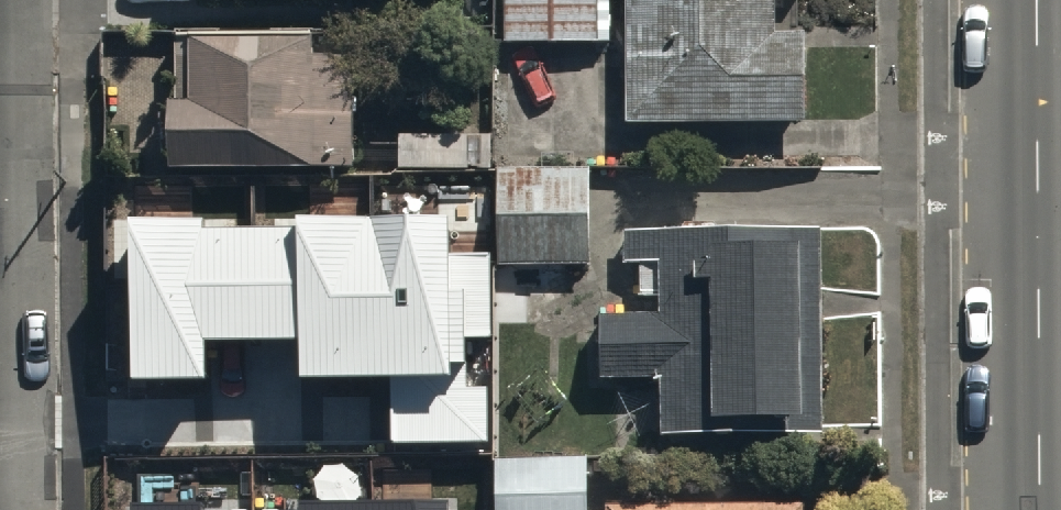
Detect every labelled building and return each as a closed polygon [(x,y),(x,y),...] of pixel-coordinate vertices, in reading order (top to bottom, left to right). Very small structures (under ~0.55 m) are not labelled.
[(504,36),(609,34),(608,0),(503,0),(504,36)] [(625,118),(803,117),(803,28),(774,28),(774,0),(625,0),(625,118)] [(314,31),(174,33),(175,96),(168,96),(169,165),(352,163),(351,55),(314,56),(314,31)] [(495,130),(398,132),(399,165),(496,163),(495,130)] [(588,165),(497,164),(496,260),(587,260),(588,165)] [(447,217),(131,221),(133,377),(203,376),(202,337),(300,336),(301,374),(392,372),(393,442),(491,441),(490,384),(467,384),(466,337),(489,337),(488,254),(447,254),(447,217)] [(819,227),(624,229),(625,261),(642,261),(642,293),(660,293),(660,308),(600,309),(601,375),(662,374),(663,430),(822,428),(819,227)] [(498,459),(498,509),(588,509),(587,456),(498,459)] [(608,499),(608,509),(806,509),(806,497),(608,499)] [(130,505),(130,509),(446,509),(445,500),(130,505)]
